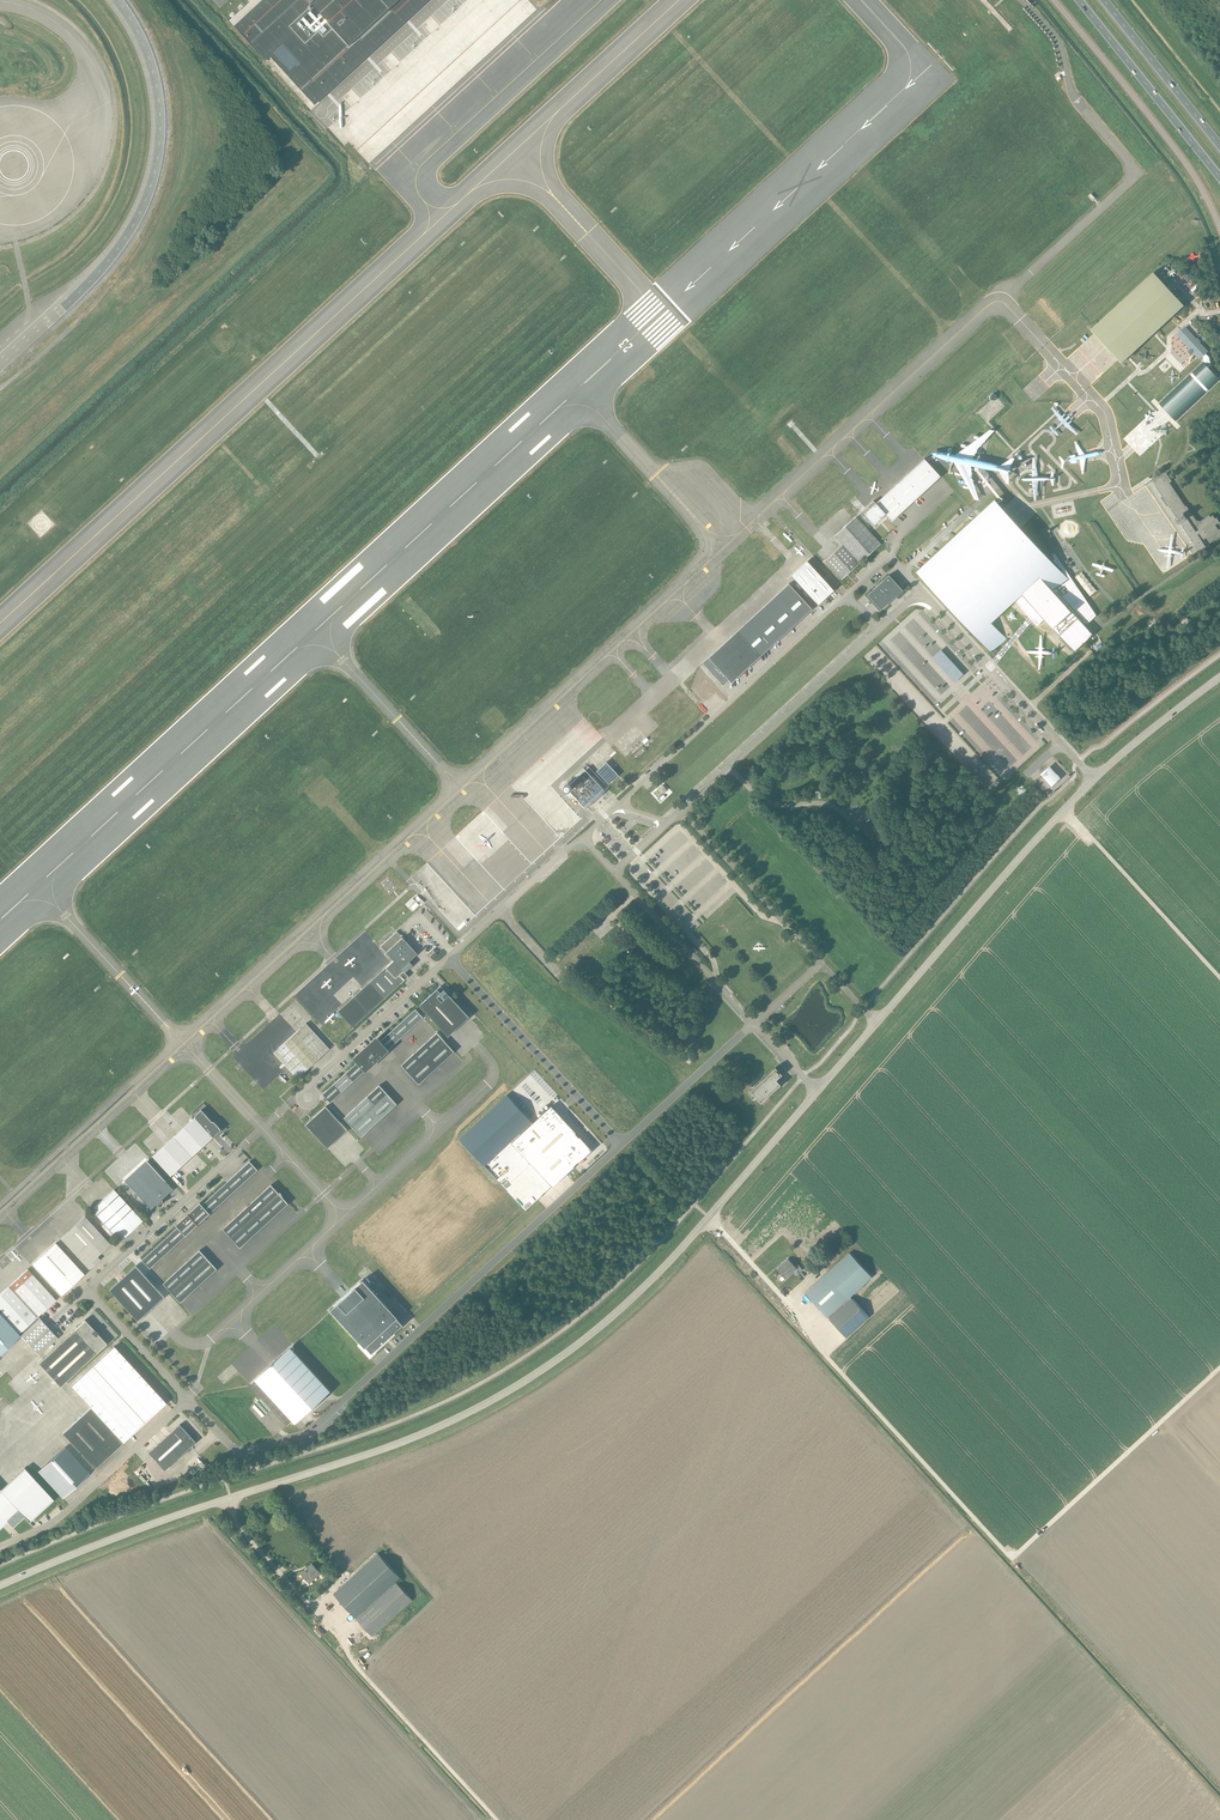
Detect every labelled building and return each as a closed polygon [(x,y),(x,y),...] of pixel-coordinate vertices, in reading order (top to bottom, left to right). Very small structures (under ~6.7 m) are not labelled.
[(236,29),(266,61),(275,53),(305,86),(399,0),(267,0),(236,29)] [(1162,275),(1167,281),(1172,277),(1167,271),(1162,275)] [(1179,300),(1170,291),(1154,273),(1091,330),(1106,346),(1122,363),(1126,359),(1128,357),(1134,352),(1154,334),(1184,306),(1180,301),(1179,300)] [(1190,280),(1188,283),(1193,289),(1196,286),(1190,280)] [(1069,331),(1074,336),(1078,332),(1073,327),(1069,331)] [(1159,404),(1167,412),(1176,421),(1176,422),(1219,380),(1209,368),(1211,366),(1209,358),(1205,354),(1208,352),(1186,328),(1178,335),(1192,351),(1200,359),(1203,356),(1204,363),(1203,362),(1159,404)] [(1055,425),(1057,427),(1053,431),(1056,435),(1063,428),(1058,422),(1055,425)] [(989,428),(966,445),(970,450),(992,433),(989,428)] [(873,501),(860,513),(872,527),(885,514),(892,521),(940,477),(924,459),(876,504),(873,501)] [(974,486),(969,465),(964,466),(967,476),(962,477),(963,481),(964,485),(968,484),(972,500),(978,499),(975,486),(974,486)] [(1008,472),(1010,475),(1017,468),(1015,466),(1008,472)] [(998,505),(1001,503),(1002,503),(1003,502),(1003,501),(1003,500),(1003,499),(1002,499),(1002,498),(1001,498),(980,471),(979,470),(980,469),(976,468),(975,469),(975,470),(975,471),(977,472),(978,472),(999,500),(999,501),(997,504),(998,505)] [(1189,536),(1189,537),(1191,539),(1192,540),(1193,541),(1194,542),(1193,542),(1194,543),(1196,546),(1199,551),(1205,547),(1205,546),(1211,554),(1215,560),(1218,558),(1213,552),(1208,544),(1219,536),(1219,524),(1219,522),(1217,523),(1213,516),(1210,518),(1209,516),(1201,522),(1200,522),(1200,523),(1199,523),(1198,523),(1197,522),(1196,522),(1187,507),(1186,507),(1186,508),(1184,505),(1183,505),(1182,506),(1179,502),(1181,501),(1181,500),(1181,501),(1171,486),(1170,486),(1168,483),(1171,481),(1166,474),(1157,480),(1158,482),(1154,484),(1158,489),(1159,488),(1160,490),(1161,491),(1160,492),(1160,493),(1165,499),(1167,501),(1166,502),(1165,503),(1165,504),(1166,505),(1167,505),(1168,504),(1168,505),(1180,523),(1180,524),(1181,524),(1182,526),(1183,527),(1183,528),(1185,531),(1186,531),(1186,532),(1188,535),(1189,536)] [(1023,532),(1011,519),(1003,510),(998,505),(997,504),(995,502),(997,501),(995,500),(978,516),(917,572),(918,573),(918,572),(989,649),(989,650),(991,652),(1007,640),(1005,638),(1004,639),(990,623),(1015,600),(1029,617),(1028,617),(1029,618),(1029,617),(1030,619),(1032,621),(1033,621),(1037,625),(1044,619),(1045,620),(1075,652),(1093,635),(1085,626),(1084,625),(1093,617),(1095,616),(1085,602),(1082,598),(1083,597),(1074,587),(1075,586),(1073,584),(1071,585),(1064,576),(1067,575),(1057,561),(1053,565),(1050,560),(1024,533),(1023,532)] [(841,579),(847,574),(849,572),(863,559),(880,544),(856,517),(854,519),(837,535),(835,537),(842,545),(825,561),(825,562),(841,579)] [(815,571),(810,564),(807,561),(791,576),(794,579),(817,605),(833,591),(815,571)] [(1117,571),(1117,568),(1096,563),(1096,565),(1106,568),(1105,573),(1101,572),(1101,574),(1106,575),(1107,569),(1117,571)] [(901,589),(889,576),(867,595),(879,609),(887,602),(888,602),(889,603),(890,602),(891,602),(891,601),(891,600),(891,599),(890,599),(901,589)] [(800,619),(811,609),(788,584),(757,612),(737,631),(702,663),(723,686),(729,680),(732,683),(760,657),(800,619)] [(701,704),(715,691),(694,668),(680,681),(701,704)] [(606,762),(596,771),(608,785),(618,776),(606,762)] [(563,787),(563,789),(563,790),(564,791),(566,792),(568,792),(569,792),(583,807),(584,807),(595,797),(603,790),(601,787),(604,784),(589,767),(570,784),(569,784),(568,784),(567,783),(564,785),(563,787)] [(1051,768),(1042,775),(1053,788),(1061,780),(1051,768)] [(663,785),(654,794),(658,798),(667,790),(663,785)] [(393,961),(338,1012),(353,1028),(401,984),(408,977),(405,973),(413,965),(409,961),(417,954),(397,932),(381,947),(386,953),(393,961)] [(606,955),(594,932),(586,937),(591,946),(589,947),(595,961),(606,955)] [(419,1006),(448,1037),(469,1017),(440,986),(419,1006)] [(334,1084),(322,1095),(330,1103),(342,1092),(353,1082),(365,1071),(376,1061),(387,1051),(399,1040),(411,1029),(423,1018),(415,1010),(403,1021),(391,1032),(380,1042),(378,1040),(369,1049),(368,1048),(366,1050),(365,1051),(366,1052),(356,1060),(358,1062),(358,1063),(346,1073),(334,1084)] [(335,1043),(351,1028),(338,1014),(322,1029),(335,1043)] [(274,1053),(297,1078),(329,1049),(306,1023),(274,1053)] [(413,1055),(401,1065),(409,1074),(419,1084),(436,1068),(454,1052),(444,1041),(437,1033),(425,1044),(413,1055)] [(356,1107),(344,1118),(352,1127),(361,1137),(379,1121),(397,1105),(387,1094),(379,1086),(367,1097),(356,1107)] [(507,1095),(459,1139),(484,1166),(516,1136),(531,1122),(507,1095)] [(551,1106),(511,1143),(552,1187),(574,1167),(574,1166),(578,1162),(578,1163),(592,1151),(579,1137),(579,1138),(575,1134),(576,1133),(551,1106)] [(347,1130),(326,1107),(305,1125),(327,1149),(347,1130)] [(193,1119),(178,1134),(175,1136),(172,1138),(173,1138),(165,1145),(155,1155),(151,1158),(153,1156),(171,1176),(221,1130),(213,1121),(212,1122),(210,1120),(211,1119),(207,1115),(206,1116),(201,1110),(195,1116),(196,1117),(193,1119)] [(173,1189),(147,1161),(125,1181),(151,1210),(157,1204),(163,1203),(163,1199),(173,1189)] [(154,1249),(142,1260),(150,1269),(162,1258),(174,1247),(186,1236),(198,1225),(210,1214),(222,1203),(234,1192),(246,1181),(257,1170),(249,1162),(238,1173),(226,1184),(214,1195),(202,1205),(200,1203),(188,1214),(176,1225),(178,1228),(166,1238),(154,1249)] [(223,1229),(240,1248),(288,1204),(271,1185),(223,1229)] [(142,1221),(114,1190),(92,1210),(120,1241),(142,1221)] [(61,1239),(89,1270),(100,1260),(97,1257),(110,1245),(85,1217),(61,1239)] [(56,1243),(33,1265),(61,1296),(75,1282),(78,1282),(79,1279),(84,1274),(56,1243)] [(163,1284),(181,1302),(217,1269),(199,1251),(163,1284)] [(849,1253),(805,1294),(827,1317),(845,1338),(868,1317),(849,1297),(871,1277),(849,1253)] [(787,1259),(776,1269),(785,1279),(796,1269),(799,1272),(802,1270),(797,1264),(794,1267),(787,1259)] [(380,1260),(374,1265),(384,1276),(390,1270),(380,1260)] [(110,1290),(138,1321),(164,1297),(136,1266),(110,1290)] [(380,1289),(385,1285),(367,1266),(362,1270),(380,1289)] [(0,1295),(0,1313),(15,1329),(12,1332),(18,1338),(21,1336),(39,1355),(58,1338),(38,1317),(56,1300),(28,1269),(0,1295)] [(395,1294),(404,1287),(390,1271),(385,1277),(395,1289),(393,1291),(395,1294)] [(330,1310),(355,1337),(356,1336),(372,1353),(402,1325),(387,1308),(388,1307),(363,1280),(330,1310)] [(402,1303),(411,1295),(405,1288),(396,1296),(402,1303)] [(412,1296),(404,1303),(410,1309),(417,1302),(412,1296)] [(0,1313),(0,1355),(18,1338),(12,1332),(15,1329),(0,1313)] [(39,1363),(60,1387),(96,1354),(106,1344),(85,1320),(74,1331),(39,1363)] [(91,1408),(123,1443),(166,1403),(114,1347),(72,1386),(92,1407),(91,1408)] [(273,1363),(255,1380),(255,1381),(250,1385),(287,1426),(288,1425),(288,1424),(292,1420),(295,1423),(296,1423),(295,1422),(329,1392),(330,1391),(290,1348),(273,1363)] [(123,1443),(91,1408),(63,1434),(95,1469),(123,1443)] [(149,1453),(165,1471),(183,1454),(182,1453),(194,1442),(187,1434),(188,1433),(180,1425),(149,1453)] [(65,1447),(39,1472),(59,1494),(63,1498),(89,1474),(65,1447)] [(198,1465),(201,1469),(203,1471),(207,1467),(202,1462),(198,1465)] [(47,1506),(53,1500),(25,1468),(1,1490),(0,1489),(0,1528),(7,1522),(13,1528),(25,1517),(29,1522),(47,1506)] [(377,1554),(333,1594),(355,1618),(399,1578),(377,1554)] [(312,1563),(300,1574),(309,1584),(320,1573),(323,1577),(326,1574),(321,1569),(318,1571),(312,1563)] [(356,1618),(372,1637),(412,1600),(395,1582),(356,1618)]
